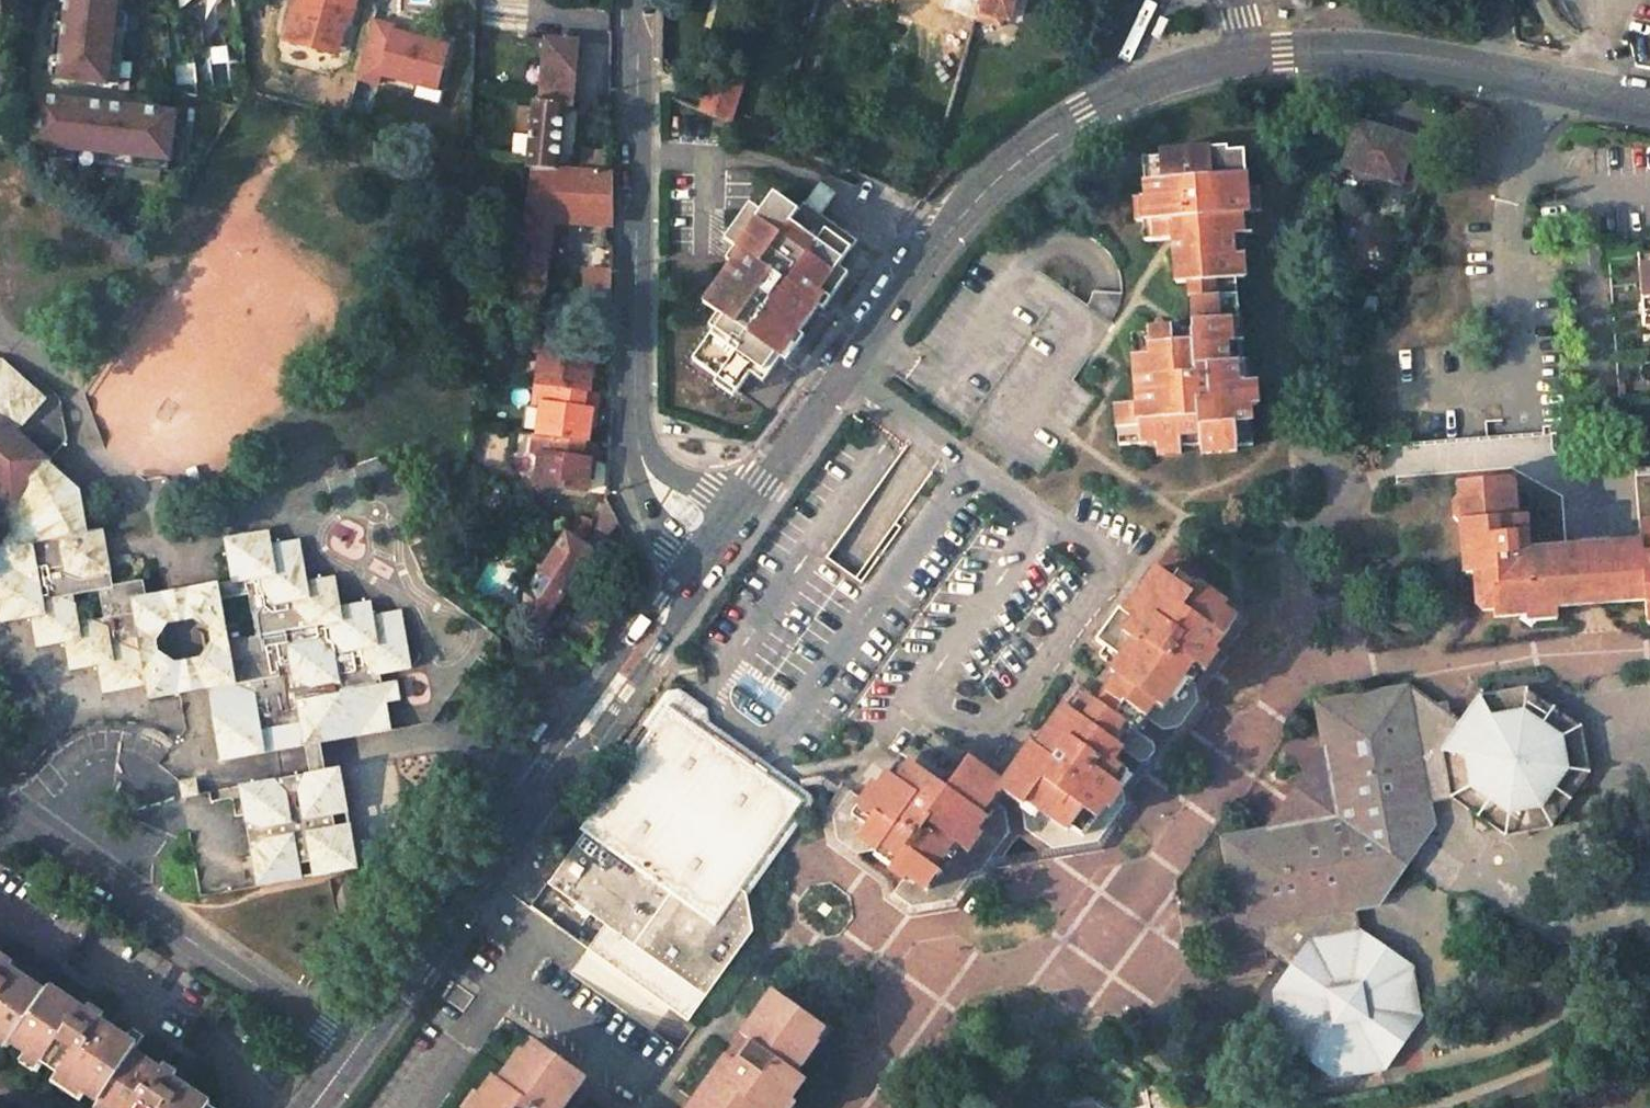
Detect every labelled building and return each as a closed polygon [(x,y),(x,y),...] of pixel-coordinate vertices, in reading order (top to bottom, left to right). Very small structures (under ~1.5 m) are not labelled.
[(65,2),(59,1),(58,4),(65,5),(62,25),(56,24),(56,27),(62,28),(58,66),(51,65),(51,68),(58,68),(57,79),(117,86),(124,16),(112,14),(114,0),(65,0),(65,2)] [(148,18),(160,16),(176,28),(181,63),(194,61),(194,56),(204,43),(200,19),(189,12),(177,13),(173,9),(171,0),(146,0),(148,18)] [(354,0),(296,0),(285,39),(327,51),(335,21),(347,24),(354,0)] [(948,2),(978,10),(980,0),(949,0),(948,2)] [(978,10),(975,19),(997,25),(1000,17),(1008,19),(1013,0),(980,0),(978,10)] [(445,38),(372,19),(355,82),(374,87),(374,75),(410,84),(406,99),(442,109),(452,73),(437,69),(445,38)] [(335,21),(327,51),(339,54),(347,24),(335,21)] [(793,73),(820,75),(823,26),(797,24),(793,73)] [(578,44),(544,40),(539,101),(562,103),(562,105),(573,106),(578,44)] [(715,77),(702,111),(732,123),(743,87),(715,77)] [(173,114),(37,99),(35,122),(34,130),(27,129),(27,132),(34,132),(32,146),(52,148),(51,160),(167,172),(173,114)] [(533,165),(557,167),(562,105),(562,103),(539,101),(533,101),(527,164),(533,165)] [(1393,133),(1357,122),(1344,165),(1398,182),(1413,138),(1393,132),(1393,133)] [(1236,446),(1252,445),(1249,405),(1257,405),(1255,381),(1237,382),(1236,362),(1228,362),(1226,343),(1231,342),(1230,319),(1239,319),(1235,278),(1244,278),(1242,254),(1233,254),(1232,235),(1243,234),(1241,213),(1259,212),(1257,188),(1246,188),(1243,149),(1227,150),(1226,146),(1158,151),(1158,156),(1142,157),(1145,196),(1134,197),(1136,221),(1154,220),(1155,240),(1172,239),(1175,283),(1188,281),(1191,329),(1191,340),(1172,342),(1171,327),(1147,330),(1147,334),(1131,335),(1136,403),(1115,405),(1118,445),(1155,442),(1156,454),(1180,453),(1179,436),(1199,435),(1199,446),(1201,446),(1201,453),(1236,450),(1236,446)] [(609,161),(591,160),(590,170),(609,172),(609,161)] [(557,167),(533,165),(515,295),(542,297),(547,252),(550,224),(546,224),(547,217),(606,224),(611,214),(610,172),(609,172),(590,170),(557,167)] [(822,180),(805,203),(827,220),(844,197),(822,180)] [(748,256),(722,290),(726,294),(726,295),(715,309),(720,312),(726,316),(725,318),(715,329),(715,330),(692,360),(717,378),(737,393),(751,375),(752,374),(756,368),(761,372),(787,339),(792,342),(800,332),(817,309),(818,308),(811,302),(838,267),(839,266),(857,242),(850,237),(827,220),(805,203),(800,209),(799,210),(776,194),(762,212),(757,220),(751,215),(737,232),(743,237),(736,247),(748,256)] [(743,237),(737,232),(751,215),(757,220),(762,212),(750,203),(723,238),(736,247),(743,237)] [(734,264),(706,302),(715,309),(726,295),(726,294),(722,290),(748,256),(736,247),(727,259),(734,264)] [(1638,267),(1642,313),(1649,312),(1649,266),(1638,267)] [(838,267),(811,302),(818,308),(822,310),(849,275),(838,267)] [(610,304),(610,270),(585,270),(585,304),(610,306),(610,304)] [(719,313),(709,325),(715,329),(725,318),(726,316),(720,312),(719,312),(719,313)] [(540,352),(536,384),(586,390),(589,391),(593,357),(584,356),(587,339),(537,332),(534,351),(540,352)] [(786,363),(806,337),(800,332),(792,342),(787,339),(761,372),(756,368),(752,374),(764,382),(782,360),(786,363)] [(396,680),(381,682),(379,673),(409,668),(399,610),(371,616),(368,602),(341,606),(336,577),(306,581),(299,540),(269,544),(266,530),(236,535),(238,551),(223,553),(227,581),(128,598),(126,584),(112,586),(102,529),(88,532),(81,493),(46,460),(15,433),(46,398),(3,359),(0,358),(0,487),(12,498),(1,512),(8,531),(0,535),(0,565),(2,574),(5,590),(0,591),(0,621),(24,618),(28,647),(59,643),(62,669),(92,665),(95,690),(140,684),(143,698),(203,689),(216,760),(302,745),(319,742),(389,730),(384,701),(399,699),(396,680)] [(713,383),(733,398),(737,393),(717,378),(713,383)] [(586,440),(589,441),(593,410),(583,409),(586,390),(536,384),(533,407),(540,408),(536,433),(586,440)] [(540,454),(536,483),(587,491),(592,458),(584,457),(586,440),(536,433),(531,433),(529,453),(540,454)] [(1617,595),(1617,603),(1645,601),(1646,610),(1649,610),(1649,521),(1644,521),(1640,527),(1641,543),(1588,547),(1559,549),(1529,551),(1526,515),(1517,515),(1515,483),(1509,478),(1468,481),(1469,498),(1458,498),(1454,502),(1455,518),(1460,522),(1462,551),(1463,551),(1472,551),(1474,574),(1476,605),(1482,610),(1494,609),(1494,617),(1525,615),(1540,615),(1539,609),(1556,607),(1557,607),(1583,605),(1583,598),(1617,595)] [(1469,498),(1468,481),(1457,482),(1458,498),(1469,498)] [(229,531),(222,544),(223,553),(238,551),(236,535),(241,529),(229,531)] [(589,547),(566,533),(528,591),(509,579),(499,595),(543,623),(591,548),(589,547)] [(1587,539),(1558,542),(1559,549),(1588,547),(1587,539)] [(1031,743),(1003,782),(969,757),(947,788),(941,784),(910,762),(897,780),(888,773),(878,787),(874,783),(863,798),(852,789),(835,813),(839,836),(860,851),(878,852),(877,853),(894,866),(891,872),(904,881),(895,894),(913,907),(954,900),(973,874),(982,872),(1011,833),(1004,809),(1013,797),(1025,805),(1028,829),(1056,849),(1100,842),(1127,803),(1125,788),(1113,779),(1122,767),(1115,760),(1124,749),(1141,762),(1149,760),(1156,750),(1155,742),(1163,731),(1180,727),(1198,701),(1195,685),(1192,682),(1200,670),(1203,672),(1217,653),(1213,651),(1236,619),(1223,611),(1226,606),(1197,586),(1202,580),(1206,574),(1171,548),(1124,613),(1119,609),(1106,627),(1096,641),(1120,659),(1111,672),(1117,676),(1106,693),(1098,704),(1086,695),(1073,713),(1065,707),(1036,747),(1031,743)] [(1463,551),(1465,574),(1474,574),(1472,551),(1463,551)] [(1019,862),(1105,847),(1136,804),(1132,788),(1146,768),(1162,765),(1179,741),(1206,703),(1203,686),(1224,656),(1224,649),(1244,621),(1241,608),(1202,580),(1197,586),(1226,606),(1235,613),(1236,619),(1213,651),(1217,653),(1203,672),(1195,685),(1198,701),(1180,727),(1163,731),(1155,742),(1156,750),(1149,760),(1141,762),(1125,788),(1127,803),(1100,842),(1056,849),(1028,829),(1025,805),(1013,797),(1004,809),(1011,833),(982,872),(973,874),(954,900),(913,907),(895,894),(884,868),(860,851),(839,836),(835,813),(852,789),(847,786),(839,780),(836,785),(833,789),(837,793),(826,810),(827,818),(830,844),(878,877),(888,898),(912,916),(960,906),(978,880),(986,880),(995,866),(1019,862)] [(1617,595),(1583,598),(1583,605),(1617,603),(1617,595)] [(1540,615),(1525,615),(1525,622),(1557,620),(1556,607),(1539,609),(1540,615)] [(1040,628),(1032,622),(1024,632),(1033,638),(1036,638),(1040,635),(1041,633),(1040,628)] [(1099,688),(1096,693),(1076,679),(1034,737),(1029,734),(1002,772),(968,748),(941,784),(947,788),(969,757),(1003,782),(1031,743),(1036,747),(1065,707),(1078,689),(1086,695),(1098,704),(1106,693),(1117,676),(1111,672),(1120,659),(1096,641),(1106,627),(1099,623),(1085,643),(1109,661),(1100,674),(1106,678),(1099,688)] [(954,692),(962,696),(965,697),(967,696),(969,695),(970,692),(970,688),(969,686),(962,681),(954,692)] [(1266,949),(1278,958),(1291,966),(1273,993),(1281,1040),(1308,1058),(1336,1078),(1383,1069),(1421,1014),(1413,968),(1359,930),(1355,909),(1377,905),(1434,823),(1430,801),(1451,798),(1505,835),(1551,826),(1590,771),(1581,725),(1526,686),(1479,695),(1466,714),(1461,721),(1437,705),(1408,684),(1315,701),(1323,748),(1267,827),(1221,836),(1236,921),(1237,930),(1266,949)] [(805,798),(741,886),(746,890),(768,860),(815,795),(800,786),(821,781),(833,789),(836,785),(839,780),(824,771),(811,773),(790,778),(712,723),(707,720),(705,707),(684,691),(678,688),(665,690),(642,723),(646,725),(651,729),(669,704),(805,798)] [(741,886),(805,798),(669,704),(651,729),(581,829),(585,832),(548,884),(683,979),(706,996),(753,929),(746,890),(741,886)] [(860,733),(850,726),(843,736),(852,742),(855,742),(858,740),(860,737),(860,733)] [(302,745),(308,773),(324,771),(319,742),(302,745)] [(334,828),(332,813),(345,810),(339,769),(324,771),(308,773),(238,784),(253,886),(297,879),(295,862),(307,861),(310,877),(356,870),(349,827),(334,828)] [(170,780),(172,798),(195,794),(194,777),(170,780)] [(7,1048),(11,1042),(99,1102),(95,1107),(96,1107),(207,1107),(211,1103),(174,1078),(176,1074),(162,1064),(160,1068),(134,1051),(138,1045),(101,1020),(103,1016),(89,1006),(86,1011),(49,986),(45,991),(16,971),(18,967),(4,958),(1,961),(0,961),(0,1044),(7,1048)] [(688,1020),(706,996),(683,979),(665,1003),(688,1020)] [(798,1072),(820,1041),(819,1040),(808,1032),(817,1020),(777,991),(737,1048),(773,1081),(792,1098),(806,1078),(798,1072)] [(817,1020),(808,1032),(819,1040),(827,1028),(817,1020)] [(537,1039),(528,1051),(538,1059),(548,1047),(537,1039)] [(588,1076),(548,1047),(538,1059),(528,1051),(525,1049),(502,1079),(496,1075),(483,1093),(471,1107),(564,1107),(588,1076)] [(693,1107),(784,1107),(791,1098),(792,1098),(773,1081),(737,1048),(693,1107)] [(462,1107),(464,1107),(471,1107),(483,1093),(477,1089),(462,1107)] [(797,1102),(794,1100),(791,1098),(784,1107),(793,1107),(797,1102)]
